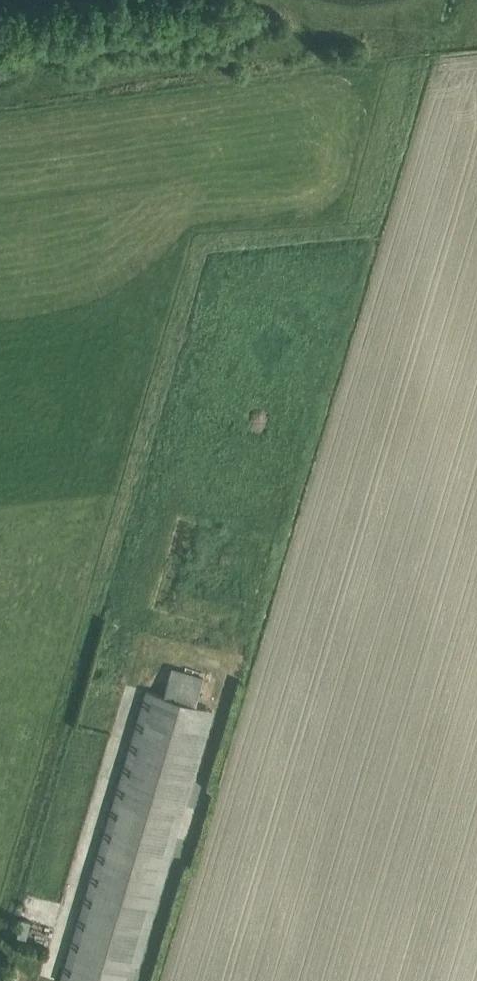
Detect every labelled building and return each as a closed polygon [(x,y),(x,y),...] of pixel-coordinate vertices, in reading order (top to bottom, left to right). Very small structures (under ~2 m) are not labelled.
[(204,676),(172,667),(163,696),(146,690),(60,980),(131,980),(211,710),(195,705),(204,676)]
